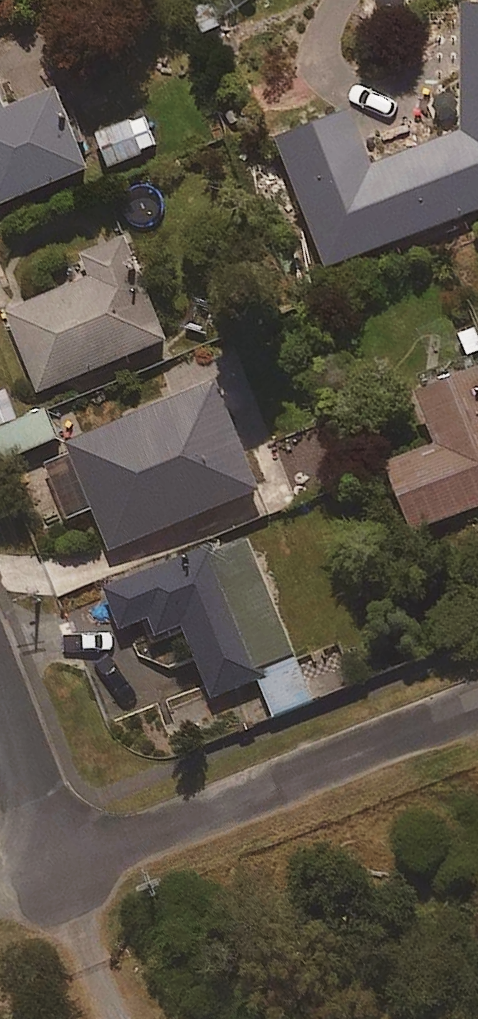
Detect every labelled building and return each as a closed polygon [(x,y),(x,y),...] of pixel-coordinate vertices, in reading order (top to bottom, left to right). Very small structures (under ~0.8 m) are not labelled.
[(7,114),(0,95),(0,208),(88,176),(58,95),(7,114)] [(107,170),(155,152),(142,120),(95,138),(107,170)] [(38,398),(167,347),(127,246),(82,263),(90,284),(7,317),(38,398)] [(477,510),(477,378),(417,404),(437,451),(386,472),(413,537),(477,510)] [(218,389),(68,446),(72,458),(48,467),(69,521),(93,512),(109,556),(260,498),(218,389)] [(56,445),(45,414),(0,430),(0,457),(3,464),(56,445)] [(124,635),(148,625),(155,643),(183,632),(211,702),(258,683),(272,720),(312,704),(250,549),(189,573),(185,565),(108,596),(124,635)]
